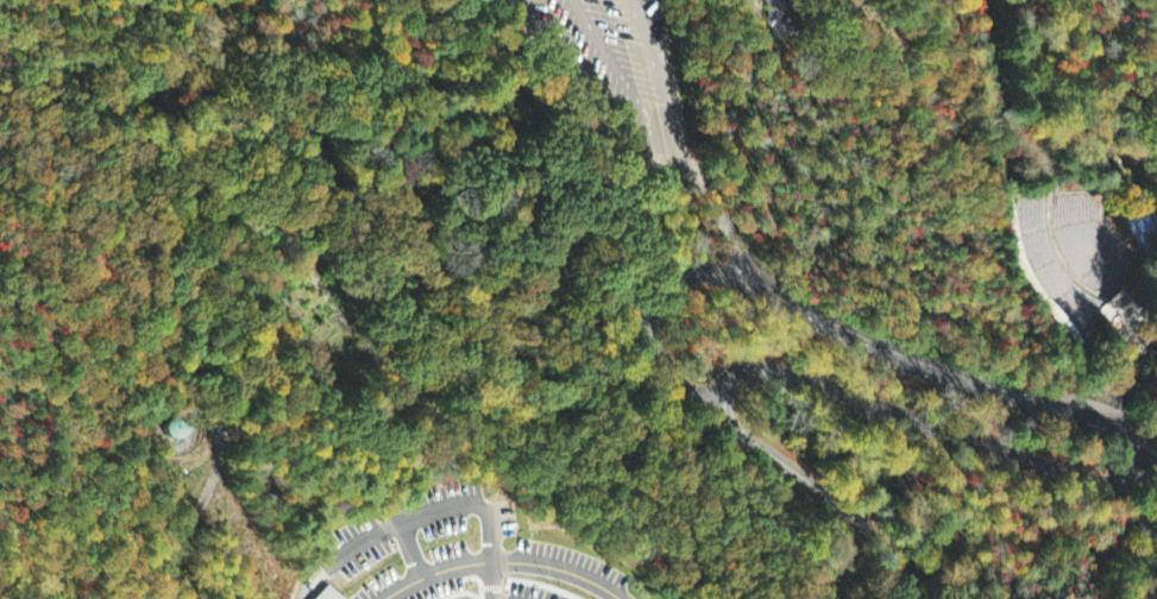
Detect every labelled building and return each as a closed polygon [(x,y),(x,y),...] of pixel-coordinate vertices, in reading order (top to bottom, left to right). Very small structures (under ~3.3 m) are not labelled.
[(785,0),(765,0),(768,41),(788,39),(785,0)] [(176,436),(178,435),(181,431),(183,428),(183,424),(182,421),(180,417),(177,415),(174,414),(170,414),(165,415),(163,418),(161,421),(159,425),(161,429),(162,433),(165,435),(168,436),(172,437),(176,436)] [(329,589),(319,598),(340,598),(329,589)]
